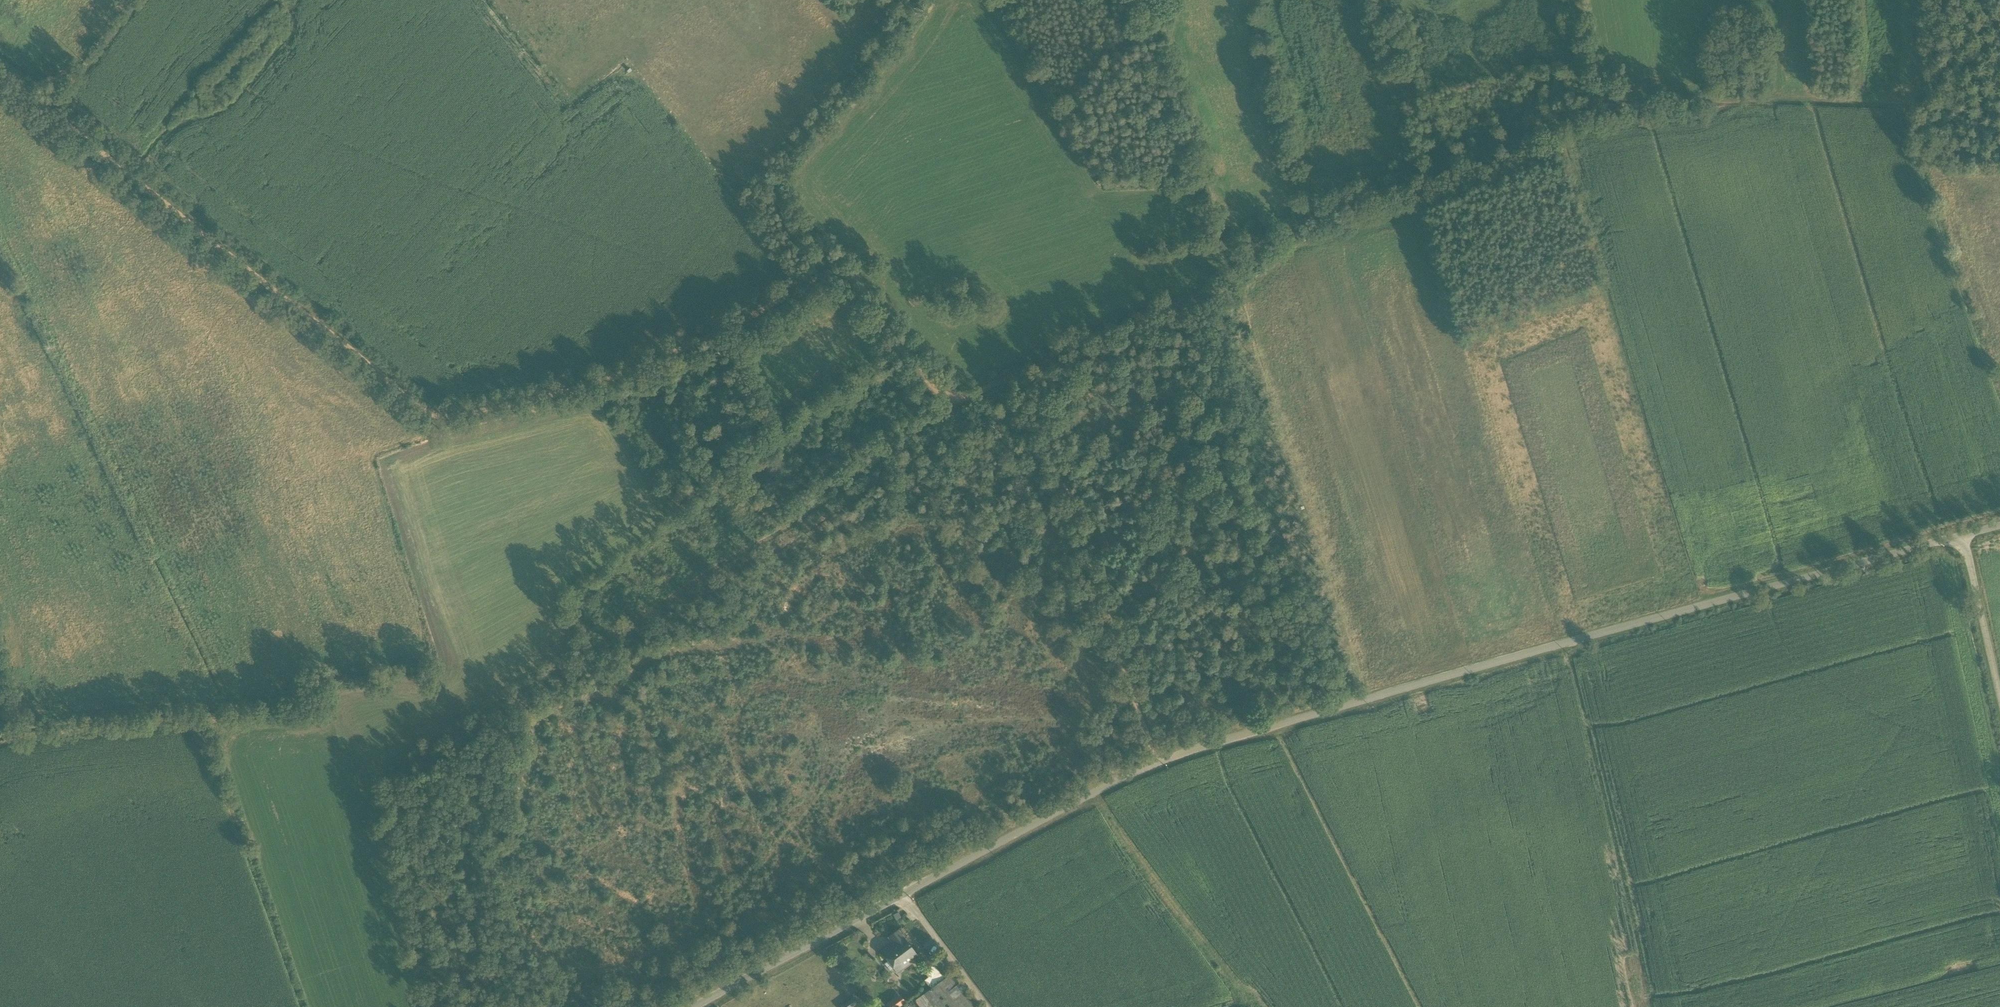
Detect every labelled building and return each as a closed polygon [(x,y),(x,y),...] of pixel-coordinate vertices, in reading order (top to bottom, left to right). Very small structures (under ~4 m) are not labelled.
[(887,939),(890,943),(880,950),(897,973),(914,960),(916,963),(921,959),(909,943),(899,930),(887,939)] [(954,977),(951,974),(945,978),(933,962),(922,969),(928,977),(924,980),(930,989),(917,999),(923,1006),(975,1006),(954,977)] [(859,1004),(855,996),(840,1004),(842,1006),(854,1006),(859,1004)]
